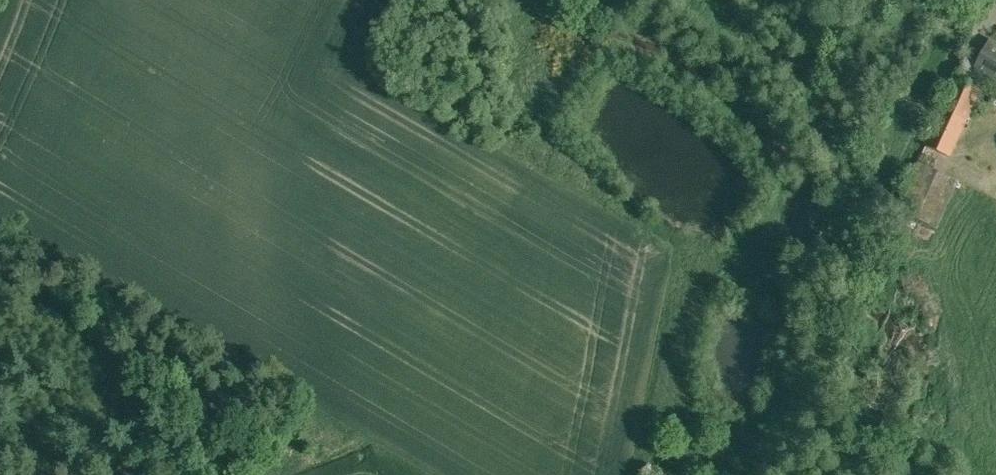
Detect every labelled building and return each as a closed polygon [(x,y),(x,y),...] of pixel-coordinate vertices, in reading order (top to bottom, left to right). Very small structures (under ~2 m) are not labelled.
[(990,42),(979,61),(973,71),(992,82),(995,84),(995,45),(990,42)] [(925,147),(949,157),(980,90),(986,93),(992,82),(973,71),(979,61),(968,54),(925,147)] [(922,154),(897,211),(937,229),(958,181),(927,167),(931,158),(922,154)]
